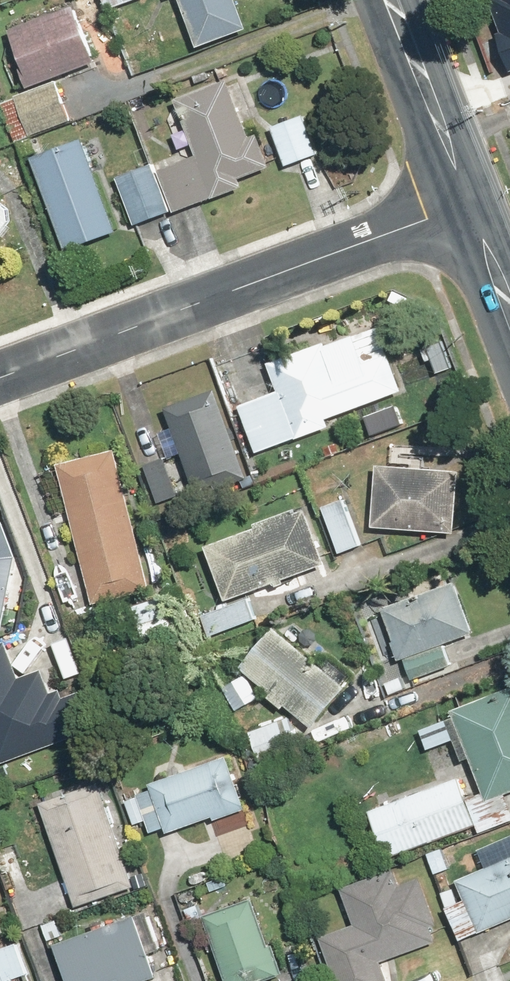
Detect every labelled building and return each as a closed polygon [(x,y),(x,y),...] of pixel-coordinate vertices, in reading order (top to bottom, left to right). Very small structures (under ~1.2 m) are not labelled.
[(112,11),(143,0),(108,0),(112,11)] [(204,50),(253,32),(254,31),(242,0),(185,0),(204,50)] [(509,63),(509,0),(500,0),(508,21),(496,25),(509,63)] [(79,7),(16,32),(34,78),(30,80),(34,90),(101,63),(79,7)] [(232,82),(180,102),(202,157),(162,173),(179,215),(248,188),(245,181),(276,168),(263,136),(255,139),(248,122),(255,119),(241,83),(233,85),(232,82)] [(59,83),(4,103),(18,143),(74,123),(59,83)] [(307,117),(277,128),(291,168),(322,156),(307,117)] [(22,144),(26,158),(40,154),(36,140),(22,144)] [(121,234),(94,160),(108,152),(101,140),(89,146),(88,141),(37,159),(70,252),(121,234)] [(158,165),(121,179),(140,228),(177,214),(158,165)] [(14,224),(13,210),(1,200),(3,198),(0,195),(0,242),(14,224)] [(245,406),(262,454),(411,403),(384,325),(273,363),(283,393),(245,406)] [(221,388),(168,407),(176,429),(186,457),(200,498),(253,479),(221,388)] [(158,592),(120,448),(61,464),(99,608),(158,592)] [(416,468),(382,466),(379,529),(444,532),(444,524),(463,525),(465,470),(459,470),(460,452),(417,450),(416,468)] [(170,462),(169,457),(147,464),(162,506),(183,499),(170,462)] [(349,499),(324,508),(342,557),(366,548),(349,499)] [(332,563),(307,504),(258,523),(261,529),(212,549),(234,603),(248,597),(332,563)] [(21,565),(6,517),(0,519),(0,634),(9,636),(21,565)] [(407,658),(415,680),(457,667),(449,643),(478,634),(460,579),(386,604),(398,639),(394,641),(400,660),(407,658)] [(172,614),(166,597),(137,607),(148,641),(177,631),(179,638),(194,633),(186,609),(172,614)] [(258,622),(248,597),(234,603),(206,614),(216,639),(258,622)] [(298,643),(302,638),(291,629),(287,634),(280,628),(247,670),(276,693),(273,698),(290,711),(291,709),(318,729),(353,685),(298,643)] [(9,642),(0,645),(0,765),(1,769),(85,736),(67,689),(56,693),(47,670),(24,679),(9,642)] [(432,751),(458,741),(467,766),(475,763),(487,794),(469,801),(479,826),(482,833),(509,823),(509,689),(447,713),(449,719),(423,729),(432,751)] [(269,763),(305,745),(290,715),(254,733),(269,763)] [(351,732),(346,719),(313,732),(318,745),(351,732)] [(249,809),(231,755),(154,782),(156,789),(141,794),(154,833),(171,827),(174,835),(249,809)] [(469,801),(461,778),(375,811),(393,859),(479,826),(469,801)] [(106,779),(42,802),(81,909),(145,885),(106,779)] [(471,901),(462,904),(455,887),(443,892),(463,938),(482,930),(484,935),(509,923),(509,840),(485,851),(491,864),(461,877),(471,901)] [(0,855),(0,868),(11,902),(32,895),(17,850),(0,855)] [(441,940),(437,929),(443,926),(423,874),(406,881),(401,866),(345,887),(359,926),(322,940),(338,980),(391,980),(389,976),(400,971),(395,958),(441,940)] [(12,931),(0,900),(0,936),(12,931)] [(206,920),(224,980),(281,980),(289,979),(278,943),(272,945),(259,904),(206,920)] [(163,976),(140,916),(59,946),(73,980),(148,980),(163,976)] [(20,943),(0,950),(0,962),(7,980),(31,972),(20,943)]
